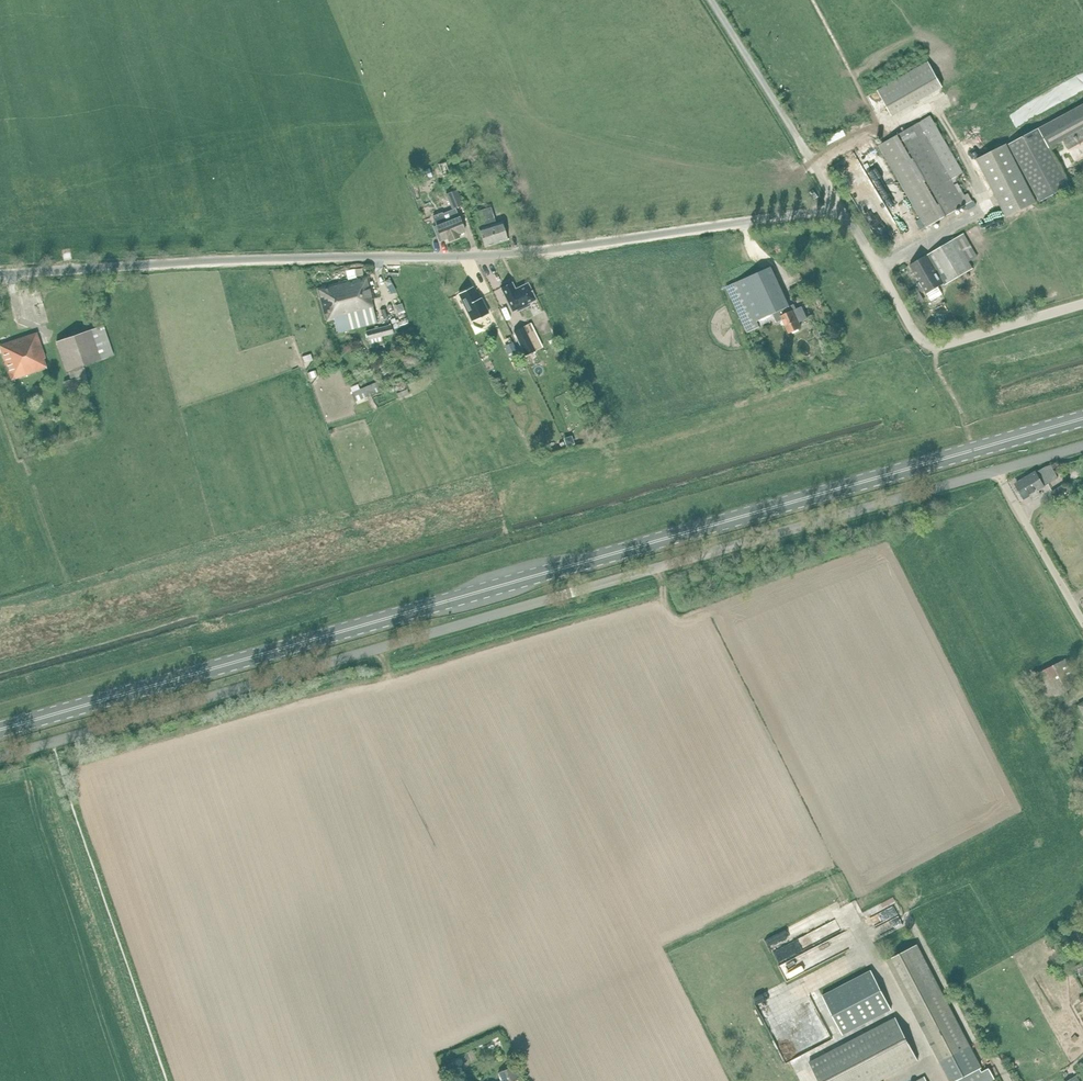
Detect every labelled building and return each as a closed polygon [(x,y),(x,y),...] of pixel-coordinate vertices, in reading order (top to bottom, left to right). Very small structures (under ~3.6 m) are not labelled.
[(943,87),(939,81),(928,62),(877,91),(888,110),(892,116),(943,87)] [(965,102),(949,113),(953,119),(969,109),(965,102)] [(1038,129),(1009,145),(1040,203),(1069,187),(1048,149),(1064,141),(1075,160),(1082,156),(1082,105),(1038,129)] [(879,145),(879,146),(926,228),(966,205),(973,201),(969,194),(965,196),(954,178),(958,176),(963,173),(930,116),(879,145)] [(829,144),(848,135),(844,128),(826,138),(829,144)] [(977,159),(997,199),(1007,218),(1036,203),(1007,145),(977,159)] [(874,163),(868,149),(859,153),(865,167),(874,163)] [(980,194),(987,190),(985,185),(983,185),(971,160),(965,163),(980,194)] [(461,169),(469,166),(467,161),(459,164),(461,169)] [(450,173),(446,162),(438,164),(442,176),(450,173)] [(429,169),(420,172),(422,180),(424,179),(425,181),(430,179),(430,177),(432,177),(429,169)] [(470,198),(477,196),(469,173),(463,175),(470,198)] [(463,205),(458,192),(447,197),(452,209),(463,205)] [(490,206),(476,211),(476,213),(479,220),(486,218),(493,216),(491,208),(490,206)] [(459,217),(452,220),(446,222),(442,213),(433,217),(436,226),(442,241),(447,239),(449,241),(459,237),(458,234),(465,231),(459,217)] [(493,216),(486,218),(489,226),(490,226),(496,244),(507,241),(502,222),(495,224),(493,216)] [(486,218),(479,220),(481,228),(479,229),(485,248),(496,244),(490,226),(489,226),(486,218)] [(951,241),(910,265),(920,282),(916,284),(922,293),(925,291),(931,301),(942,294),(938,287),(943,284),(944,285),(973,269),(969,263),(977,258),(963,234),(955,239),(951,241)] [(791,311),(786,298),(771,267),(731,285),(749,325),(774,314),(777,322),(783,319),(790,334),(801,328),(798,322),(807,319),(801,307),(793,311),(793,310),(791,311)] [(340,277),(349,277),(349,269),(340,269),(340,277)] [(342,283),(355,329),(377,323),(371,300),(373,299),(367,276),(342,283)] [(512,282),(501,288),(512,311),(517,309),(518,311),(529,306),(528,303),(536,299),(532,293),(533,292),(532,289),(531,290),(528,283),(515,289),(512,282)] [(338,333),(355,329),(342,283),(317,289),(326,323),(334,320),(338,333)] [(478,289),(459,298),(475,329),(495,319),(487,303),(486,304),(478,289)] [(400,303),(385,308),(389,318),(403,313),(400,303)] [(113,355),(103,325),(57,342),(67,372),(113,355)] [(383,344),(381,336),(393,334),(391,325),(366,331),(369,347),(383,344)] [(524,325),(513,330),(525,355),(535,350),(524,325)] [(47,368),(44,359),(45,358),(37,333),(0,345),(0,347),(11,380),(47,368)] [(516,350),(508,354),(510,359),(519,355),(516,350)] [(305,353),(296,354),(297,362),(306,361),(305,353)] [(67,393),(81,389),(88,386),(86,375),(64,381),(67,393)] [(364,398),(365,398),(383,390),(380,381),(352,393),(357,404),(365,400),(364,398)] [(1038,490),(1043,487),(1058,478),(1051,465),(1046,467),(1016,484),(1024,498),(1030,495),(1033,499),(1039,496),(1037,493),(1039,492),(1038,490)] [(1051,492),(1055,498),(1066,491),(1062,485),(1051,492)] [(1066,690),(1082,682),(1074,666),(1069,669),(1064,659),(1031,675),(1042,696),(1034,700),(1040,710),(1048,706),(1068,694),(1066,690)] [(1068,729),(1065,723),(1056,728),(1060,734),(1068,729)] [(874,927),(880,931),(884,923),(891,927),(895,919),(887,914),(883,923),(877,920),(874,927)] [(791,953),(836,928),(830,917),(785,942),(791,953)] [(1080,923),(1065,929),(1071,944),(1082,940),(1082,931),(1080,923)] [(1044,944),(1048,951),(1056,947),(1051,940),(1044,944)] [(888,959),(949,1080),(955,1080),(981,1068),(943,992),(918,943),(888,959)] [(771,950),(775,960),(787,955),(782,945),(771,950)] [(797,953),(774,965),(781,979),(805,966),(797,953)] [(839,957),(782,981),(789,998),(846,974),(839,957)] [(870,970),(823,995),(843,1034),(891,1009),(870,970)] [(808,1063),(818,1080),(877,1080),(918,1060),(895,1017),(808,1063)] [(501,1044),(498,1036),(491,1039),(494,1047),(501,1044)] [(516,1079),(518,1078),(513,1067),(499,1073),(503,1080),(511,1080),(516,1079)] [(796,1080),(810,1080),(805,1067),(793,1071),(796,1080)] [(955,1080),(991,1080),(995,1079),(989,1067),(982,1071),(981,1068),(955,1080)]
